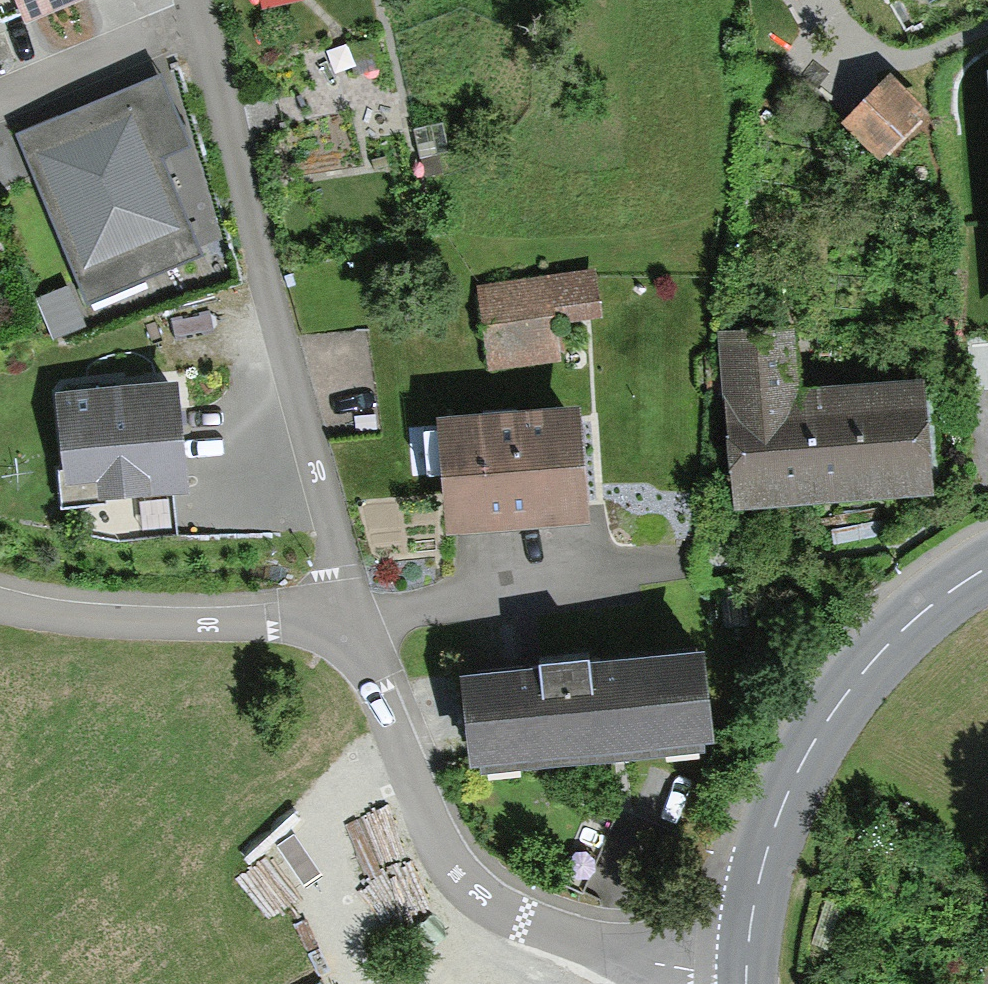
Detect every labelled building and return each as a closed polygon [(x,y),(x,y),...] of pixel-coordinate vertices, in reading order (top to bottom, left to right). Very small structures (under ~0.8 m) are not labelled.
[(27,9),(46,0),(23,0),(27,9)] [(156,60),(8,126),(79,287),(203,232),(164,143),(188,132),(156,60)] [(892,75),(842,122),(882,164),(932,117),(892,75)] [(584,270),(473,283),(482,357),(552,349),(547,307),(588,302),(584,270)] [(792,328),(721,336),(740,501),(943,478),(932,373),(799,388),(792,328)] [(189,472),(176,368),(53,384),(67,488),(189,472)] [(579,405),(441,418),(451,522),(589,510),(579,405)] [(707,645),(470,674),(481,761),(717,732),(707,645)]
